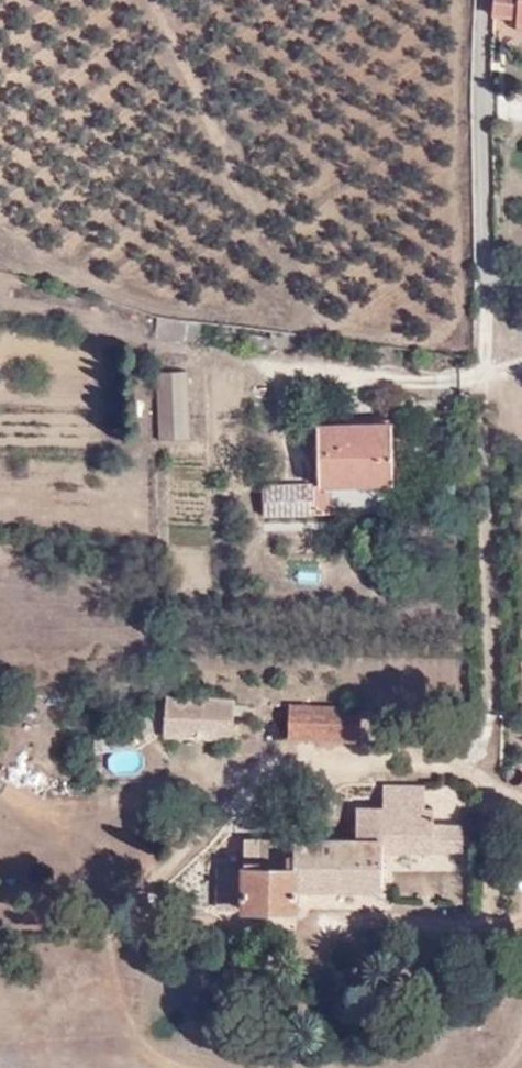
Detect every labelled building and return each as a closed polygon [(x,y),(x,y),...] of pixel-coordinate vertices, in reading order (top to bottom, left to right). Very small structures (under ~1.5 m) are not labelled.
[(487,13),(512,16),(512,23),(521,24),(521,0),(489,0),(487,13)] [(179,371),(150,372),(154,436),(183,434),(179,371)] [(394,484),(393,425),(320,424),(320,476),(357,477),(357,485),(394,484)] [(306,514),(306,478),(255,478),(256,515),(306,514)] [(323,478),(306,478),(306,514),(323,513),(323,478)] [(230,692),(161,689),(162,727),(230,731),(230,692)] [(351,731),(351,698),(293,695),(293,729),(351,731)] [(468,843),(468,824),(430,823),(428,808),(420,808),(420,785),(379,784),(379,827),(243,825),(241,900),(292,903),(292,880),(379,883),(382,842),(468,843)]
